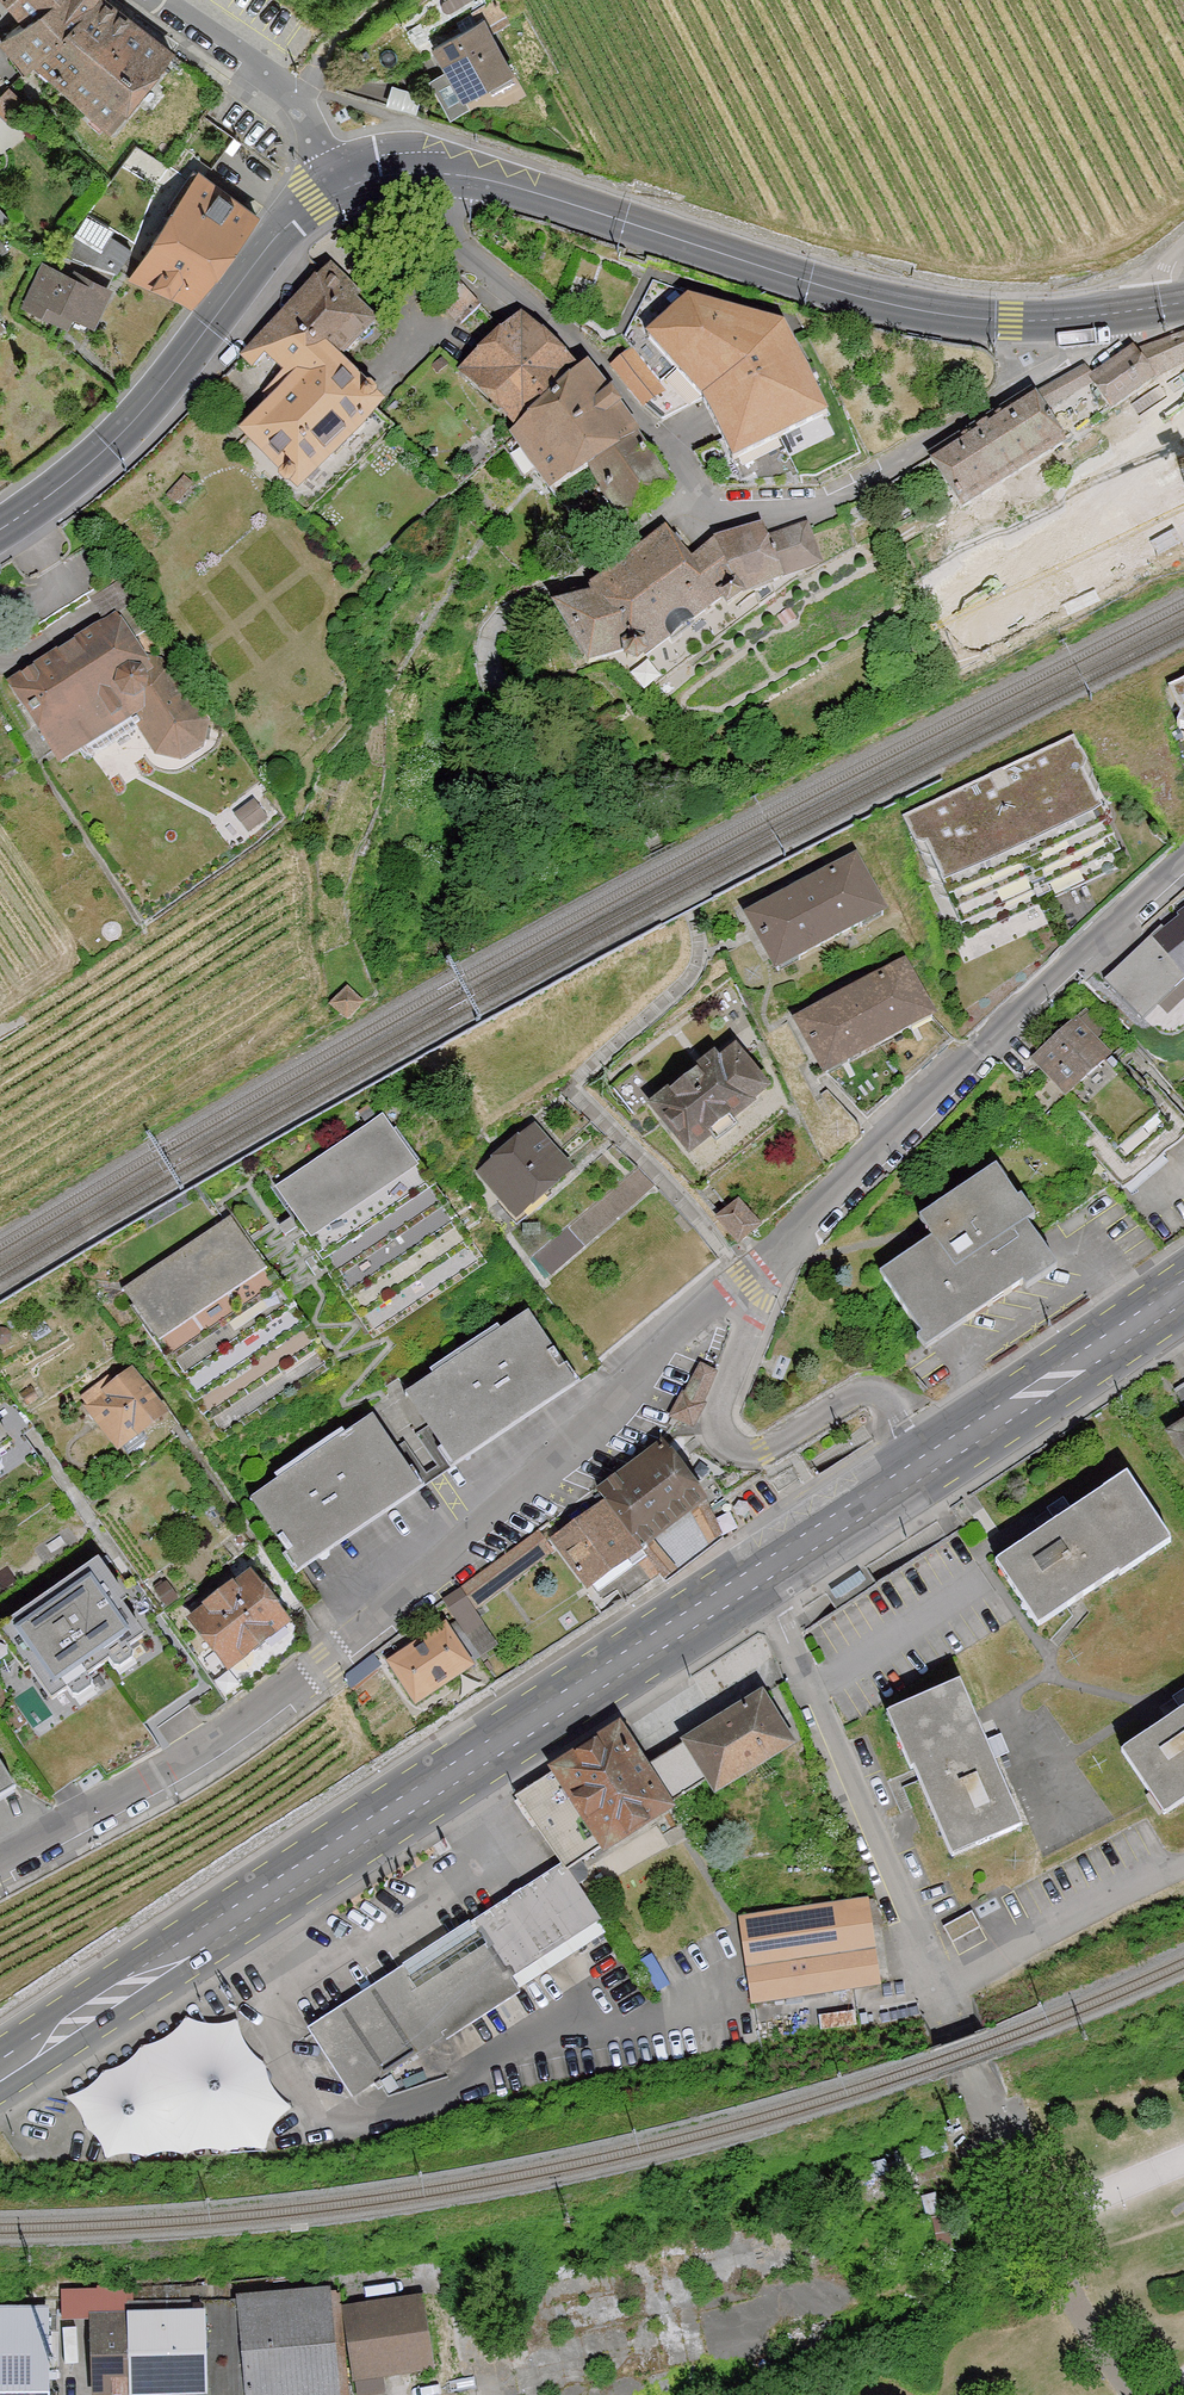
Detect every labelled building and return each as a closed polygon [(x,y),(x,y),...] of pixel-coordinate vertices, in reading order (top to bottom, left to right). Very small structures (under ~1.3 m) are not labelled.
[(26,75),(34,67),(91,0),(0,0),(22,24),(0,40),(26,75)] [(108,0),(91,0),(34,67),(107,131),(171,54),(108,0)] [(483,20),(431,47),(462,105),(513,77),(483,20)] [(198,172),(129,282),(187,308),(256,216),(198,172)] [(91,249),(110,260),(113,253),(127,260),(137,242),(105,224),(91,249)] [(110,293),(45,262),(20,315),(85,346),(110,293)] [(277,389),(232,431),(293,498),(382,416),(328,357),(372,317),(328,270),(241,350),(277,389)] [(646,337),(703,399),(732,463),(830,418),(800,354),(784,325),(688,299),(646,337)] [(530,314),(458,367),(504,428),(576,375),(530,314)] [(1155,378),(1183,363),(1183,337),(1137,352),(1155,378)] [(1090,377),(1112,407),(1155,378),(1137,352),(1133,347),(1090,377)] [(664,391),(632,350),(611,367),(643,407),(664,391)] [(576,375),(504,428),(553,494),(580,473),(622,529),(677,488),(586,367),(576,375)] [(1038,397),(1051,417),(1097,387),(1090,377),(1084,368),(1038,397)] [(1038,397),(932,463),(961,509),(1067,445),(1038,397)] [(667,529),(551,610),(579,669),(618,651),(633,670),(710,608),(757,592),(821,577),(810,524),(768,539),(762,523),(714,537),(691,559),(667,529)] [(116,619),(12,685),(61,761),(87,746),(91,748),(96,749),(101,748),(105,747),(140,725),(157,752),(180,757),(200,744),(205,722),(169,664),(146,659),(143,662),(116,619)] [(1168,687),(1183,722),(1183,680),(1168,687)] [(1074,737),(902,817),(940,896),(949,900),(964,934),(1123,860),(1107,826),(1111,816),(1074,737)] [(254,804),(237,817),(251,836),(269,823),(254,804)] [(748,917),(778,972),(883,915),(854,860),(748,917)] [(1121,962),(1152,1002),(1183,978),(1183,915),(1121,962)] [(798,1022),(825,1074),(866,1119),(952,1041),(932,1020),(904,966),(798,1022)] [(1183,1018),(1183,986),(1156,1011),(1171,1029),(1183,1018)] [(1030,1066),(1129,1175),(1183,1125),(1183,1120),(1087,1014),(1030,1066)] [(731,1044),(648,1111),(690,1162),(772,1094),(731,1044)] [(383,1115),(279,1186),(377,1330),(482,1259),(383,1115)] [(533,1133),(484,1174),(517,1213),(566,1172),(533,1133)] [(652,1184),(637,1167),(537,1255),(552,1272),(652,1184)] [(933,1248),(878,1281),(924,1356),(1058,1275),(997,1174),(917,1222),(933,1248)] [(745,1242),(770,1224),(749,1195),(724,1213),(745,1242)] [(228,1219),(125,1288),(222,1431),(325,1361),(228,1219)] [(411,1395),(460,1465),(581,1381),(533,1312),(411,1395)] [(702,1426),(725,1365),(703,1357),(680,1417),(702,1426)] [(133,1369),(87,1407),(121,1453),(171,1414),(133,1369)] [(254,1495),(305,1572),(428,1491),(377,1414),(254,1495)] [(1166,1439),(1183,1465),(1183,1426),(1166,1439)] [(0,1427),(0,1454),(12,1445),(0,1427)] [(609,1498),(649,1551),(716,1501),(669,1437),(601,1487),(609,1498)] [(1129,1480),(992,1566),(1035,1633),(1172,1547),(1129,1480)] [(609,1498),(552,1542),(593,1595),(649,1551),(609,1498)] [(94,1566),(1,1630),(50,1701),(143,1637),(94,1566)] [(254,1569),(192,1617),(241,1681),(303,1633),(254,1569)] [(449,1621),(385,1664),(420,1716),(484,1673),(449,1621)] [(960,1682),(889,1712),(950,1853),(1021,1823),(993,1758),(1007,1752),(1000,1736),(986,1742),(960,1682)] [(686,1743),(708,1777),(719,1795),(802,1743),(769,1690),(686,1743)] [(1117,1760),(1162,1827),(1183,1812),(1183,1715),(1117,1760)] [(517,1790),(567,1867),(708,1777),(686,1743),(652,1764),(624,1721),(517,1790)] [(22,1790),(0,1755),(0,1803),(22,1790)] [(313,2033),(356,2099),(610,1933),(567,1867),(313,2033)] [(873,1900),(742,1918),(754,2002),(878,1984),(870,1925),(883,1923),(873,1900)] [(263,2064),(239,2024),(187,2018),(140,2048),(62,2099),(107,2162),(265,2151),(292,2113),(263,2064)] [(426,2289),(345,2303),(355,2387),(438,2374),(426,2289)] [(94,2315),(92,2394),(343,2394),(335,2291),(93,2302),(94,2315)] [(48,2306),(0,2307),(0,2394),(49,2394),(48,2306)]
